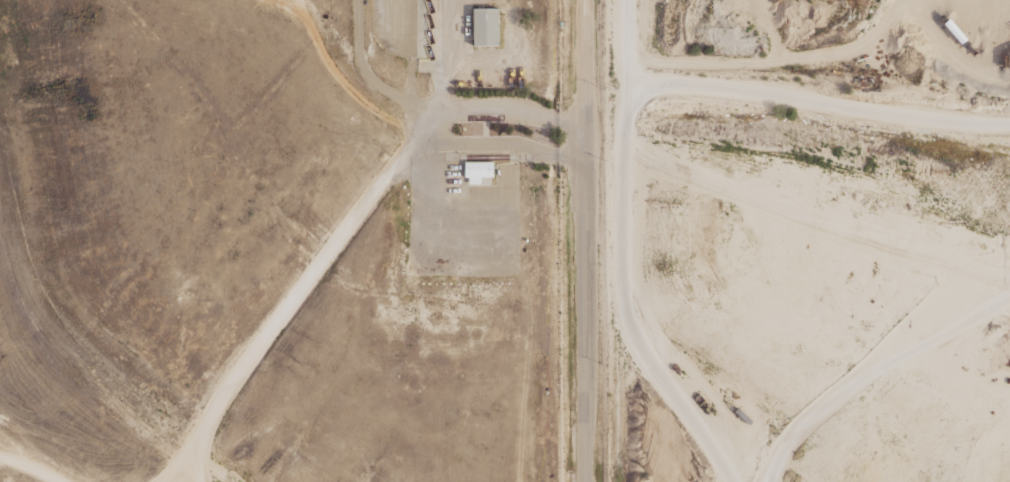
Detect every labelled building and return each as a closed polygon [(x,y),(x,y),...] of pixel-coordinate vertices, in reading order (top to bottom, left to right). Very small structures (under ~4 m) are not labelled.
[(473,8),(500,7),(500,46),(473,46),(473,8)] [(465,160),(494,161),(494,177),(483,177),(483,183),(470,183),(470,176),(465,176),(465,160)]
